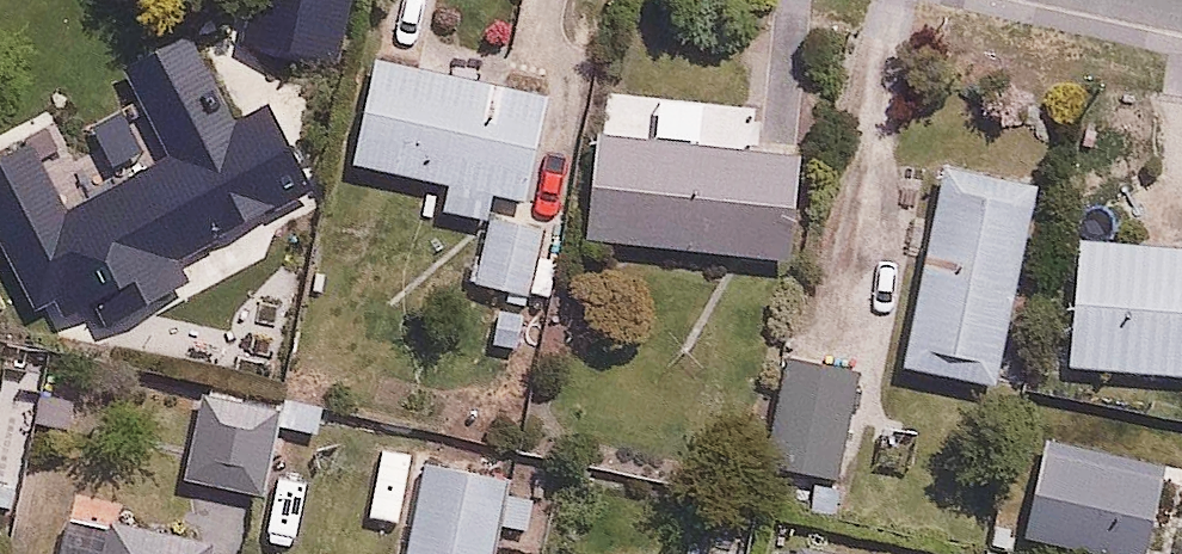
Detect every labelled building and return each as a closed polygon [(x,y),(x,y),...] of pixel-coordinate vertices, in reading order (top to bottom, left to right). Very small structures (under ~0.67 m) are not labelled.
[(383,53),(363,156),(447,172),(441,203),(498,214),(504,183),(534,189),(554,86),(383,53)] [(167,153),(9,238),(52,318),(318,175),(275,95),(237,115),(215,73),(144,112),(167,153)] [(810,146),(602,128),(593,231),(801,249),(810,146)] [(1001,377),(1042,175),(951,157),(911,359),(1001,377)] [(556,222),(492,214),(483,282),(548,290),(556,222)] [(1083,235),(1080,368),(1181,370),(1181,237),(1083,235)] [(841,476),(859,366),(786,353),(768,464),(841,476)] [(269,491),(279,391),(194,382),(184,482),(269,491)] [(504,519),(529,523),(538,468),(414,447),(396,553),(499,553),(504,519)] [(54,553),(214,553),(216,537),(59,517),(54,553)]
